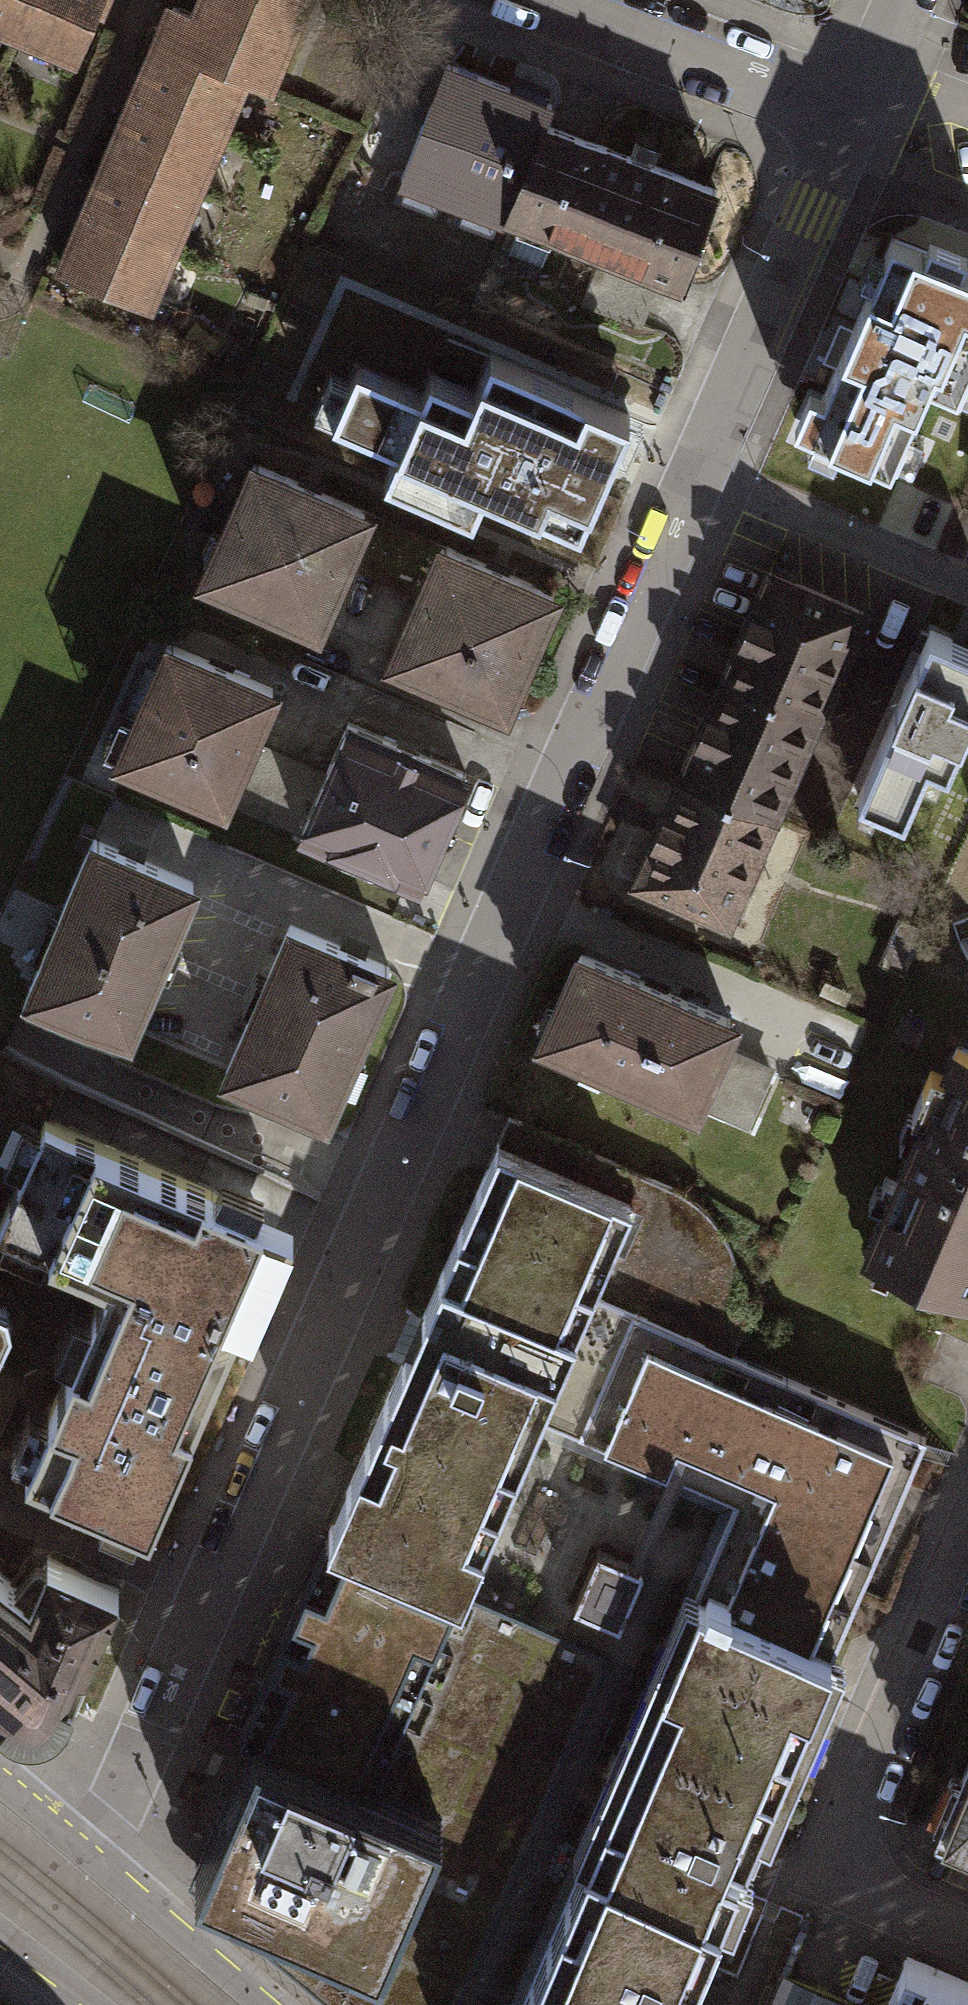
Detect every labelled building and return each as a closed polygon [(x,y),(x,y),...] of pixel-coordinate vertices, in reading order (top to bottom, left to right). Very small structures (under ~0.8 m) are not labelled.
[(16,33),(30,0),(0,0),(0,26),(16,33)] [(16,33),(76,58),(100,0),(30,0),(16,33)] [(159,39),(243,73),(266,83),(301,0),(203,0),(197,16),(173,6),(159,39)] [(159,39),(134,97),(218,132),(243,73),(159,39)] [(507,214),(543,122),(550,104),(449,65),(435,101),(432,100),(404,174),(507,214)] [(134,97),(110,154),(194,189),(218,132),(134,97)] [(543,122),(507,214),(606,252),(657,272),(686,283),(701,245),(695,243),(717,189),(543,122)] [(110,154),(87,210),(170,245),(194,189),(110,154)] [(87,210),(62,270),(145,305),(170,245),(87,210)] [(896,241),(830,394),(816,388),(800,426),(895,467),(934,377),(960,388),(967,370),(967,272),(896,241)] [(657,272),(606,252),(586,302),(637,322),(657,272)] [(384,476),(473,515),(485,487),(562,521),(572,497),(590,505),(630,414),(490,353),(474,391),(430,371),(420,393),(357,365),(332,421),(396,449),(384,476)] [(206,573),(316,621),(345,555),(364,512),(365,510),(254,462),(206,573)] [(441,546),(364,512),(345,555),(422,589),(441,546)] [(393,655),(504,703),(553,592),(442,544),(441,546),(422,589),(393,655)] [(724,675),(817,715),(862,611),(769,571),(724,675)] [(930,630),(858,795),(904,815),(928,760),(948,768),(967,723),(967,646),(930,630)] [(119,755),(223,800),(223,798),(247,745),(273,687),(169,642),(119,755)] [(817,715),(724,675),(680,775),(773,816),(817,715)] [(382,863),(419,879),(466,773),(348,721),(322,778),(300,827),(303,828),(339,844),(338,848),(380,867),(382,863)] [(261,815),(284,762),(247,745),(223,798),(261,815)] [(300,827),(322,778),(284,762),(261,815),(301,832),(303,828),(300,827)] [(773,816),(680,775),(634,879),(727,919),(773,816)] [(28,986),(128,1029),(193,881),(93,837),(28,986)] [(225,1071),(325,1114),(389,967),(290,924),(225,1071)] [(730,1018),(581,953),(545,1034),(693,1100),(694,1099),(717,1047),(730,1018)] [(867,1254),(912,1274),(906,1286),(930,1296),(935,1283),(967,1297),(967,1295),(967,1051),(957,1046),(945,1074),(931,1068),(911,1114),(925,1120),(867,1254)] [(717,1047),(694,1099),(747,1122),(770,1070),(717,1047)] [(236,1320),(250,1326),(293,1226),(45,1118),(0,1221),(0,1227),(108,1274),(25,1466),(149,1520),(236,1320)] [(537,1416),(536,1415),(630,1198),(498,1142),(328,1532),(458,1588),(462,1590),(463,1589),(537,1416)] [(752,1306),(739,1300),(739,1280),(734,1256),(725,1233),(710,1213),(692,1198),(675,1188),(650,1177),(639,1202),(630,1198),(536,1415),(537,1416),(735,1500),(696,1593),(833,1652),(927,1435),(733,1351),(752,1306)] [(0,1304),(0,1346),(11,1323),(7,1307),(0,1304)] [(238,1730),(253,1736),(194,1870),(284,1908),(381,1950),(442,1810),(374,1781),(458,1588),(328,1532),(325,1531),(238,1730)] [(599,1548),(575,1603),(619,1622),(643,1567),(599,1548)] [(4,1721),(13,1726),(22,1728),(36,1728),(50,1723),(60,1714),(66,1704),(67,1705),(119,1588),(47,1556),(30,1597),(0,1572),(0,1717),(4,1721)] [(608,1651),(463,1589),(462,1590),(458,1588),(374,1781),(442,1810),(381,1950),(284,1908),(275,1931),(363,1969),(352,1994),(377,2004),(455,2004),(608,1651)] [(696,1593),(584,1854),(721,1912),(833,1652),(696,1593)] [(941,1825),(967,1836),(967,1761),(941,1825)] [(721,1912),(584,1854),(520,2004),(681,2004),(721,1912)] [(905,1956),(884,2004),(967,2004),(967,1983),(905,1956)] [(780,1972),(765,2004),(858,2004),(780,1972)]
